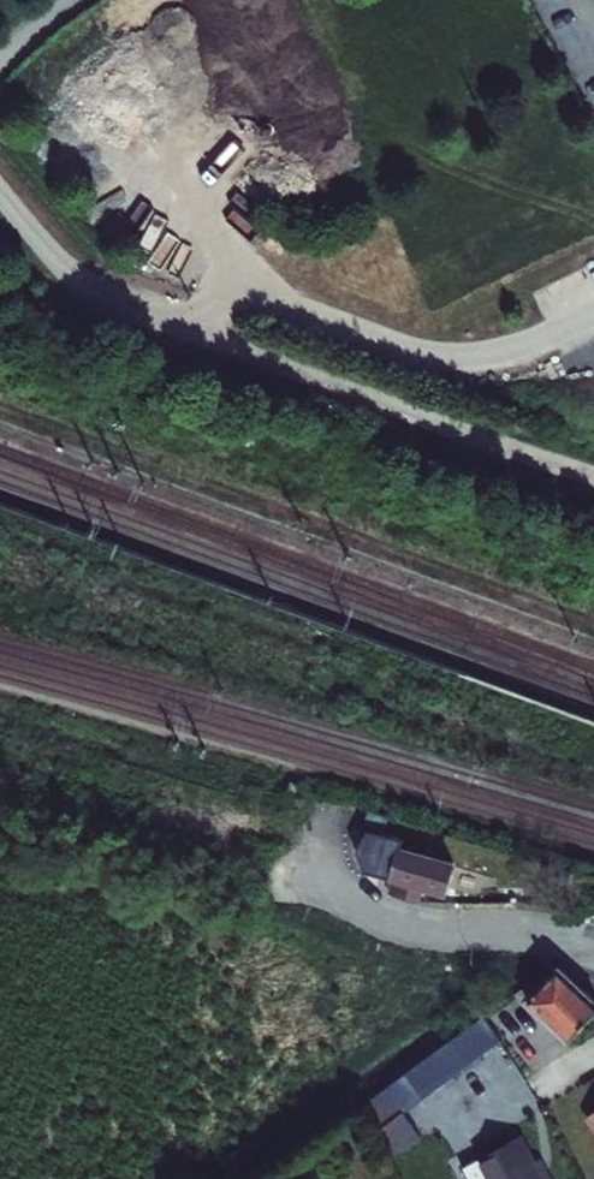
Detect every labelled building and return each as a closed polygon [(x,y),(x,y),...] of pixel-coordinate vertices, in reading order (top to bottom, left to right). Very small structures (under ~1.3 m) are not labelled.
[(409,902),(415,905),(423,907),(434,910),(437,895),(460,901),(467,871),(414,858),(404,897),(410,899),(409,902)] [(552,973),(523,1003),(567,1045),(593,1017),(593,1009),(576,991),(561,978),(553,973),(552,973)] [(558,1043),(506,996),(484,1021),(536,1068),(558,1043)] [(496,1039),(479,1019),(382,1092),(397,1116),(411,1146),(422,1139),(405,1116),(499,1045),(496,1039)] [(382,1092),(359,1110),(387,1165),(411,1146),(397,1116),(382,1092)] [(463,1166),(470,1178),(550,1178),(547,1173),(541,1177),(535,1167),(518,1136),(463,1166)]
